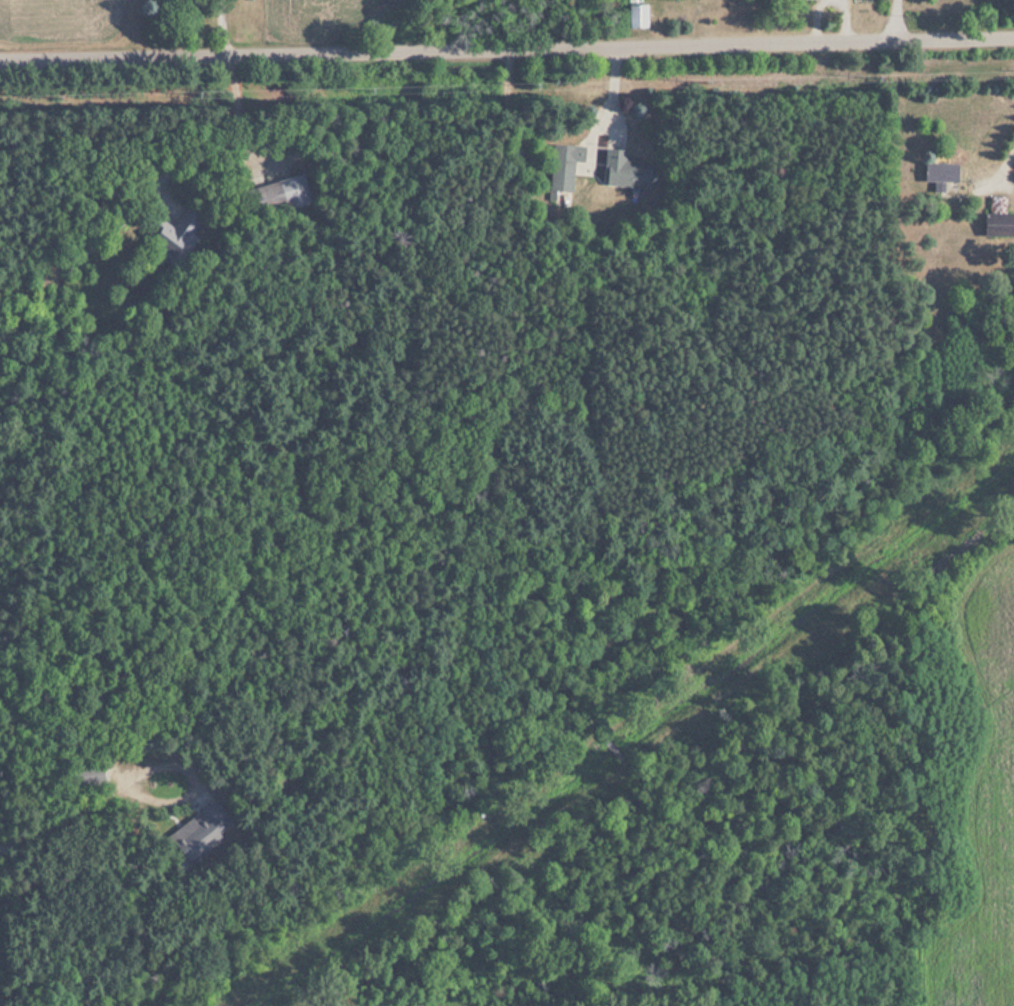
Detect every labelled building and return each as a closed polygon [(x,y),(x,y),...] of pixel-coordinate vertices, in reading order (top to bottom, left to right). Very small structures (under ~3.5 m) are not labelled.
[(625,29),(644,29),(644,6),(625,6),(625,29)] [(552,144),(552,192),(572,192),(572,161),(582,161),(582,144),(552,144)] [(624,149),(604,149),(602,186),(651,188),(652,162),(624,161),(624,149)] [(955,163),(923,163),(923,181),(955,181),(955,163)] [(315,201),(306,172),(261,188),(271,216),(315,201)] [(981,236),(1002,236),(1002,215),(981,215),(981,236)] [(198,869),(249,830),(226,800),(175,839),(198,869)]
